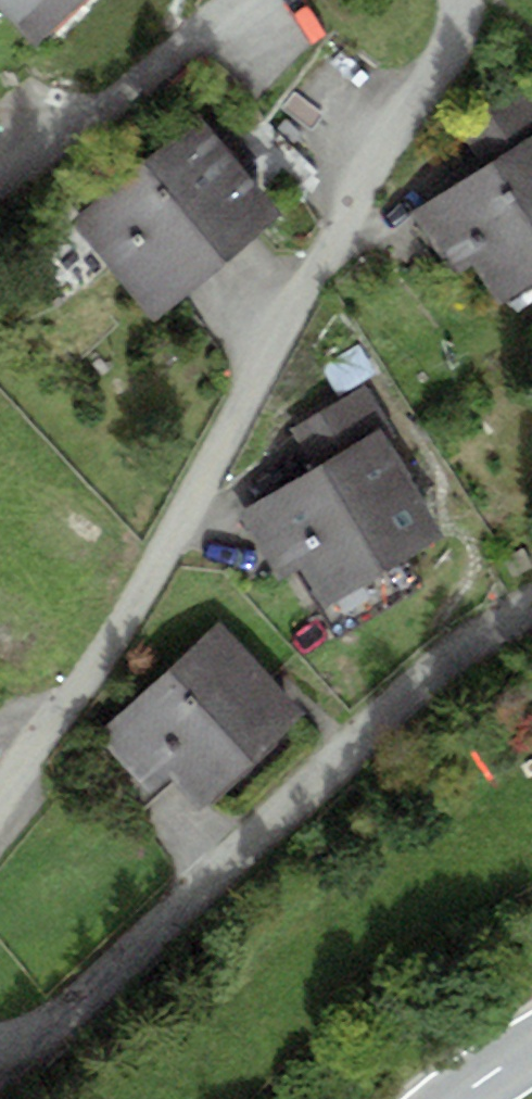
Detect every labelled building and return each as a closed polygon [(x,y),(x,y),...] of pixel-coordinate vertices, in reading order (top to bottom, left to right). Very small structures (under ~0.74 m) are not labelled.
[(36,43),(81,0),(0,0),(0,7),(1,6),(36,43)] [(412,211),(453,277),(473,264),(496,301),(531,279),(531,99),(522,84),(457,125),(483,166),(412,211)] [(68,218),(152,318),(282,210),(198,109),(68,218)] [(359,345),(324,364),(339,391),(374,372),(359,345)] [(312,466),(236,512),(278,581),(300,568),(324,607),(447,532),(359,387),(290,429),(312,466)] [(218,619),(90,737),(143,794),(170,770),(204,806),(305,713),(218,619)]
